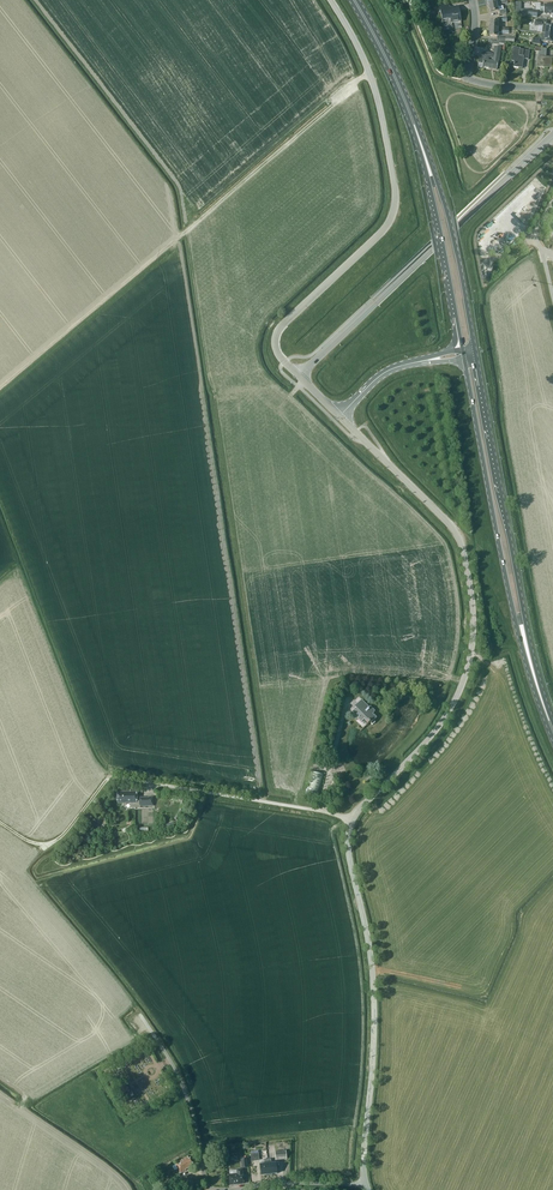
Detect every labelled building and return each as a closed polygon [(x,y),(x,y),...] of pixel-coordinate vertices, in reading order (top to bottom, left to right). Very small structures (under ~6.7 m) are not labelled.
[(490,13),(498,11),(499,11),(500,15),(507,14),(506,10),(504,10),(503,6),(501,7),(501,4),(504,4),(504,1),(500,1),(500,3),(489,6),(490,13)] [(459,6),(450,8),(449,4),(440,5),(443,21),(451,20),(451,23),(461,22),(459,6)] [(544,5),(541,5),(540,10),(544,10),(544,14),(552,14),(552,5),(544,5)] [(547,25),(547,21),(536,20),(535,25),(543,26),(542,33),(552,35),(552,26),(547,25)] [(498,29),(499,21),(490,21),(490,28),(498,29)] [(505,31),(506,28),(502,27),(502,29),(498,29),(490,28),(490,36),(498,37),(498,33),(502,33),(502,31),(505,31)] [(552,40),(552,35),(542,33),(541,39),(533,38),(533,43),(541,44),(541,41),(544,42),(552,43),(552,40)] [(501,47),(495,46),(493,54),(494,54),(492,61),(489,60),(489,57),(480,56),(479,63),(483,64),(483,67),(497,70),(498,63),(499,63),(501,47)] [(524,50),(523,56),(519,56),(520,49),(513,48),(512,60),(515,61),(514,67),(523,68),(524,59),(529,60),(530,51),(524,50)] [(549,64),(552,64),(552,58),(546,57),(547,49),(536,48),(535,52),(540,52),(539,57),(538,66),(549,67),(549,64)] [(370,706),(369,707),(362,700),(355,707),(356,708),(353,711),(357,716),(358,715),(360,716),(358,719),(362,723),(365,720),(369,724),(370,722),(373,725),(376,722),(374,721),(377,718),(373,714),(375,711),(370,706)] [(312,772),(305,795),(317,798),(323,775),(312,772)] [(331,786),(334,793),(339,791),(337,784),(331,786)] [(137,799),(137,789),(130,788),(130,792),(118,792),(118,802),(131,802),(131,807),(140,807),(140,805),(154,805),(154,796),(150,796),(150,797),(140,797),(140,799),(137,799)] [(179,822),(185,812),(179,811),(174,819),(179,822)] [(260,1161),(259,1151),(251,1152),(252,1161),(260,1161)] [(276,1160),(283,1159),(283,1151),(275,1151),(276,1160)] [(189,1159),(188,1156),(176,1163),(181,1173),(186,1170),(185,1169),(190,1167),(190,1168),(193,1166),(192,1164),(193,1163),(190,1158),(189,1159)] [(261,1175),(269,1174),(268,1159),(264,1160),(265,1164),(260,1164),(261,1175)] [(268,1159),(269,1174),(277,1174),(276,1163),(271,1163),(271,1159),(268,1159)] [(230,1175),(231,1185),(244,1183),(243,1169),(237,1170),(238,1174),(230,1175)] [(191,1178),(191,1179),(189,1175),(183,1178),(187,1186),(194,1182),(191,1178)]
